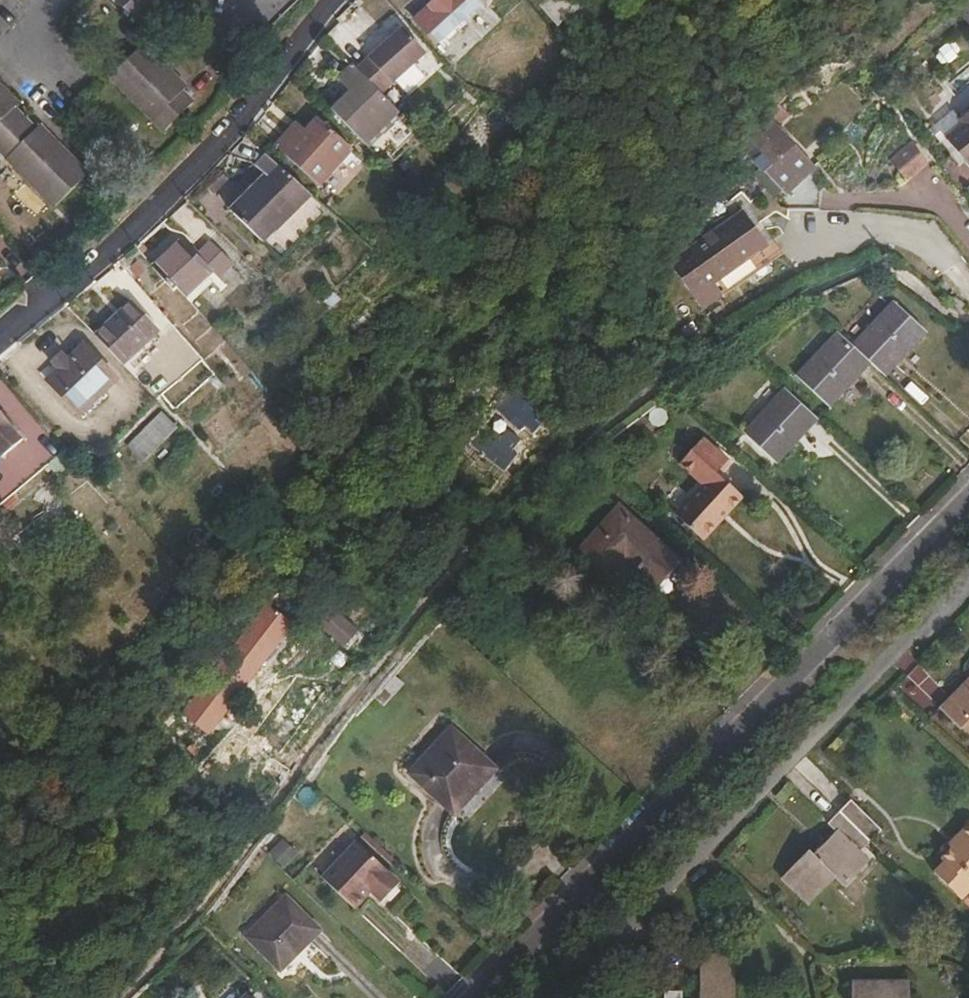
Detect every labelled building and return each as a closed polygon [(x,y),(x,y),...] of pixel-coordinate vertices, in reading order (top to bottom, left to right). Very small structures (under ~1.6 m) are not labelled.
[(144,24),(168,0),(121,0),(144,24)] [(415,18),(436,41),(483,0),(435,0),(415,18)] [(550,5),(558,15),(575,0),(556,0),(550,5)] [(146,45),(116,76),(169,130),(197,103),(187,93),(190,89),(146,45)] [(352,63),(378,87),(394,69),(369,45),(352,63)] [(399,108),(378,87),(351,64),(337,79),(349,90),(347,92),(383,127),(399,108)] [(59,206),(91,175),(43,127),(39,130),(18,108),(21,105),(0,83),(0,147),(59,206)] [(370,141),(383,127),(347,92),(334,107),(370,141)] [(869,119),(886,106),(878,100),(863,112),(869,119)] [(941,135),(968,168),(968,167),(968,105),(957,115),(956,116),(959,120),(941,135)] [(935,139),(941,135),(959,120),(956,116),(957,115),(950,106),(925,126),(935,139)] [(811,161),(770,114),(749,133),(760,145),(750,155),(780,189),(811,161)] [(300,134),(290,125),(274,142),(318,184),(352,149),(318,116),(307,127),(300,134)] [(297,118),(290,125),(300,134),(307,127),(297,118)] [(892,130),(894,130),(897,128),(898,124),(894,120),(890,121),(888,124),(889,128),(892,130)] [(264,173),(252,185),(250,188),(247,187),(246,185),(238,193),(241,196),(230,208),(262,238),(273,227),(276,230),(308,197),(242,134),(228,150),(242,155),(254,163),(264,173)] [(927,160),(912,139),(889,157),(906,177),(927,160)] [(673,266),(708,312),(783,252),(759,220),(755,224),(744,210),(673,266)] [(179,236),(151,264),(174,287),(177,284),(187,296),(214,271),(195,251),(179,236)] [(209,238),(195,251),(214,271),(216,273),(230,259),(209,238)] [(196,310),(174,287),(160,300),(182,323),(196,310)] [(133,298),(96,333),(123,362),(160,328),(133,298)] [(894,299),(854,343),(869,357),(885,372),(926,328),(894,299)] [(190,371),(197,380),(210,368),(175,328),(135,363),(163,395),(190,371)] [(837,328),(796,372),(828,401),(869,357),(854,343),(837,328)] [(84,344),(68,359),(59,368),(47,379),(83,417),(107,395),(104,391),(117,379),(84,344)] [(59,368),(68,359),(63,354),(53,362),(59,368)] [(785,384),(744,426),(776,456),(817,414),(785,384)] [(512,407),(519,413),(529,402),(523,396),(512,407)] [(530,427),(543,414),(529,402),(519,413),(516,416),(530,427)] [(134,439),(149,455),(177,426),(162,411),(134,439)] [(1,455),(22,438),(0,412),(0,454),(1,455)] [(465,430),(503,465),(514,447),(510,443),(518,434),(507,425),(498,434),(483,421),(476,429),(470,424),(465,430)] [(705,480),(703,482),(730,506),(744,491),(718,468),(728,456),(703,434),(681,458),(705,480)] [(730,506),(703,482),(679,510),(706,534),(730,506)] [(622,501),(577,550),(606,576),(630,550),(660,577),(681,555),(622,501)] [(291,605),(300,614),(311,600),(302,593),(291,605)] [(320,597),(306,614),(341,644),(355,627),(320,597)] [(276,601),(202,683),(214,693),(255,648),(248,642),(257,633),(271,643),(296,619),(276,601)] [(389,687),(380,697),(387,704),(397,693),(389,687)] [(935,710),(955,731),(959,727),(968,737),(968,692),(966,695),(958,687),(935,710)] [(205,701),(196,693),(168,724),(174,730),(181,724),(183,725),(205,701)] [(451,724),(411,769),(456,809),(495,765),(451,724)] [(193,740),(187,734),(184,737),(190,743),(193,740)] [(874,832),(844,803),(835,812),(865,842),(874,832)] [(859,849),(865,842),(835,812),(823,825),(830,832),(807,856),(804,853),(777,881),(804,905),(830,879),(839,887),(867,857),(859,849)] [(955,836),(958,839),(947,850),(937,860),(940,863),(928,875),(955,901),(968,886),(968,826),(967,823),(955,836)] [(958,839),(955,836),(944,846),(947,850),(958,839)] [(354,837),(321,874),(355,905),(369,890),(380,900),(400,879),(354,837)] [(287,893),(247,932),(279,965),(319,926),(287,893)] [(735,956),(699,956),(699,997),(735,997),(735,956)] [(848,982),(848,997),(905,997),(905,983),(848,982)] [(237,997),(256,997),(246,989),(237,997)]
